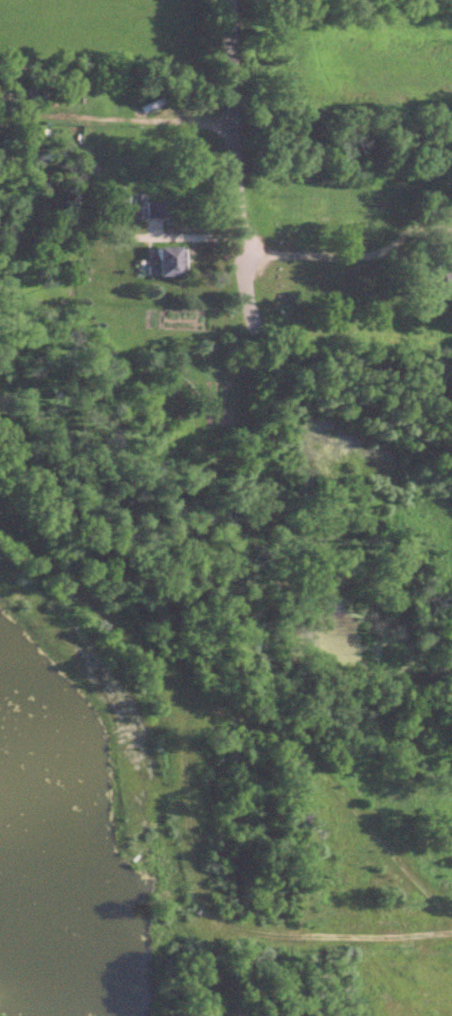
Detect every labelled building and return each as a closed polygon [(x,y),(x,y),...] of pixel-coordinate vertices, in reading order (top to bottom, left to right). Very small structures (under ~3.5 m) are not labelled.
[(143,204),(143,220),(160,220),(160,204),(143,204)] [(141,206),(127,206),(127,220),(141,220),(141,206)] [(143,279),(176,279),(176,251),(149,251),(149,270),(143,270),(143,279)]
